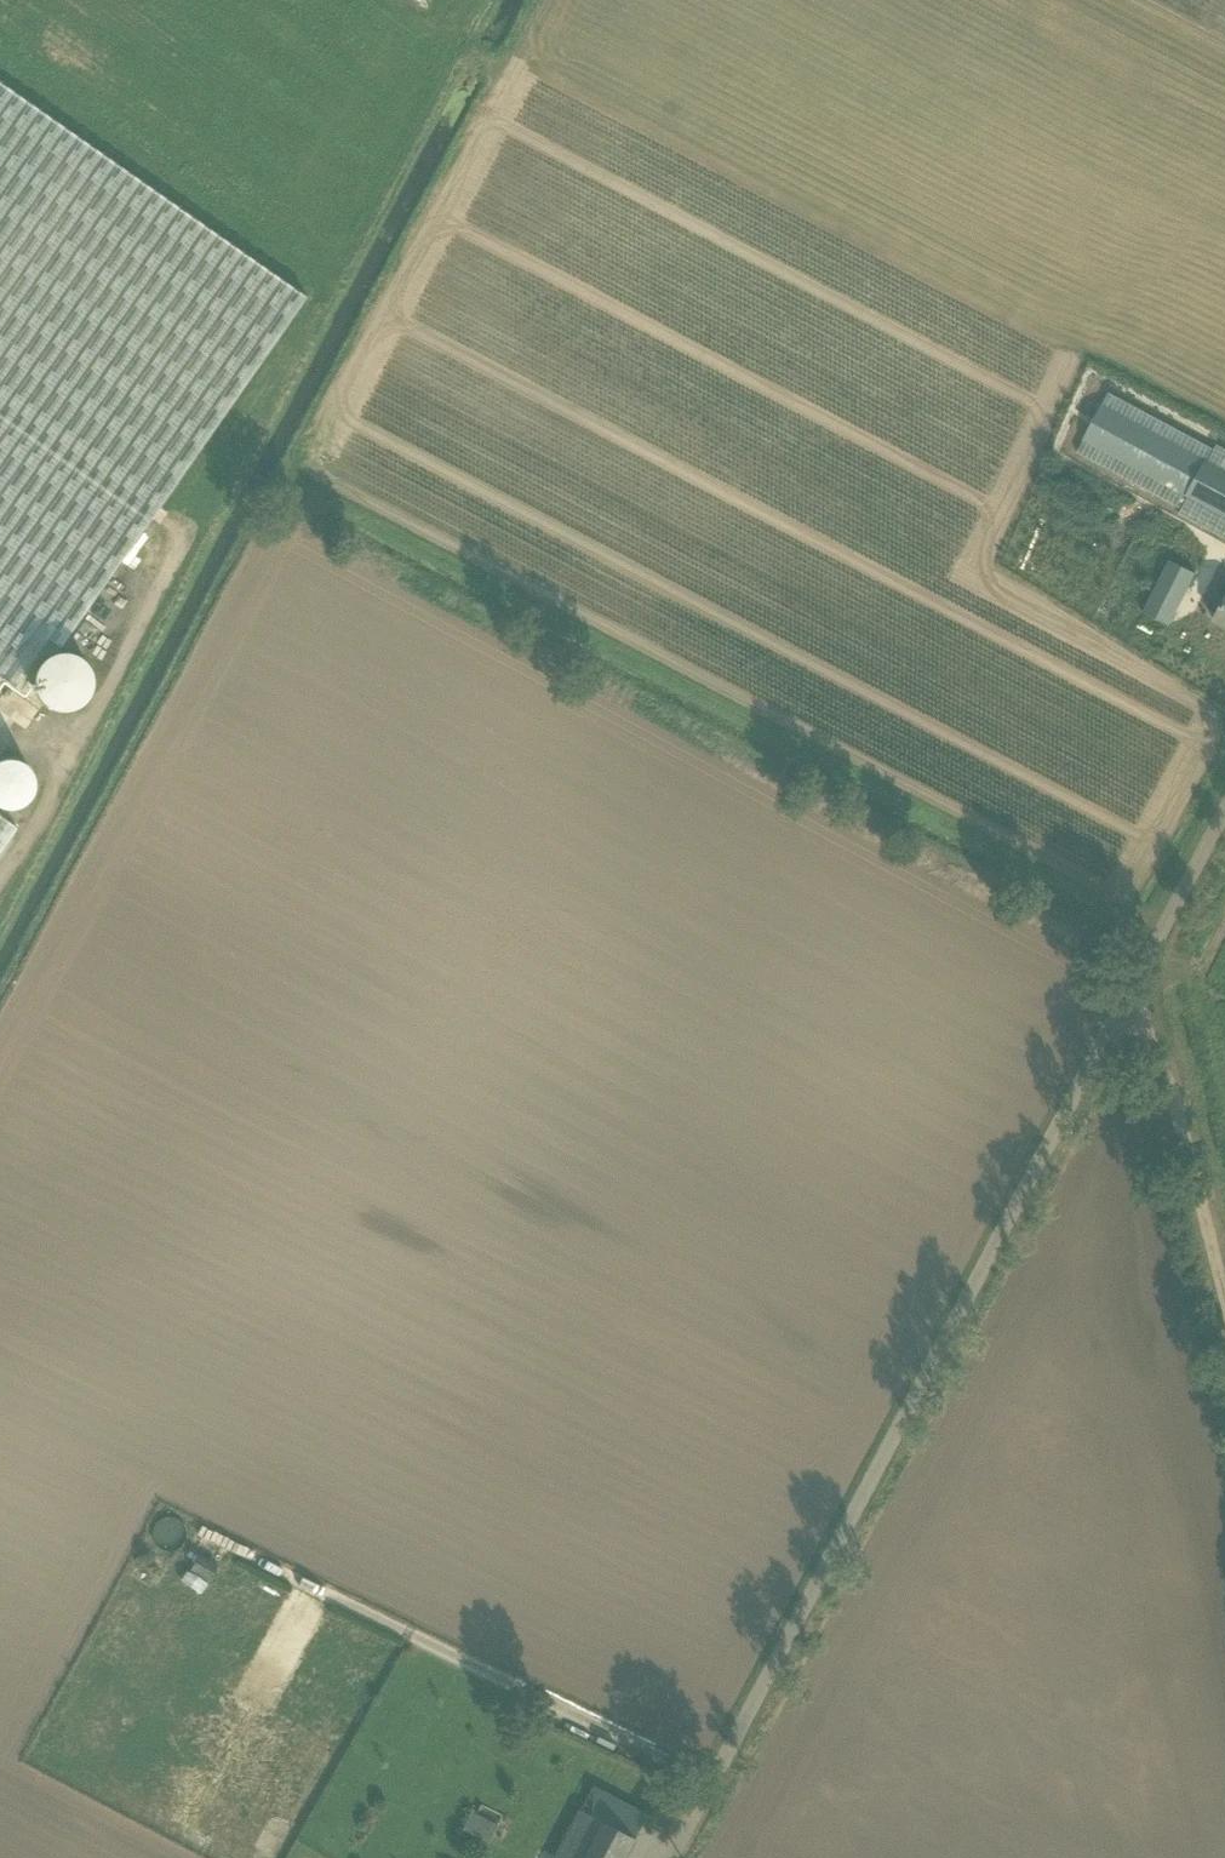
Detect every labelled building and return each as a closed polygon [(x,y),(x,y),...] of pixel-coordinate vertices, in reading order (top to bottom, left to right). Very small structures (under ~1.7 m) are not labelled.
[(15,687),(48,639),(61,648),(307,298),(0,83),(0,677),(15,687)] [(1104,405),(1085,439),(1224,516),(1224,472),(1104,405)] [(1142,613),(1167,625),(1171,626),(1201,564),(1174,552),(1169,563),(1166,562),(1142,613)] [(1224,626),(1224,602),(1215,621),(1224,626)] [(0,765),(0,807),(45,804),(43,762),(0,765)] [(14,830),(0,820),(0,851),(14,830)] [(210,1581),(218,1566),(199,1555),(191,1570),(210,1581)] [(634,1839),(647,1814),(592,1785),(554,1857),(624,1857),(634,1839)] [(472,1812),(463,1829),(489,1842),(498,1825),(472,1812)]
